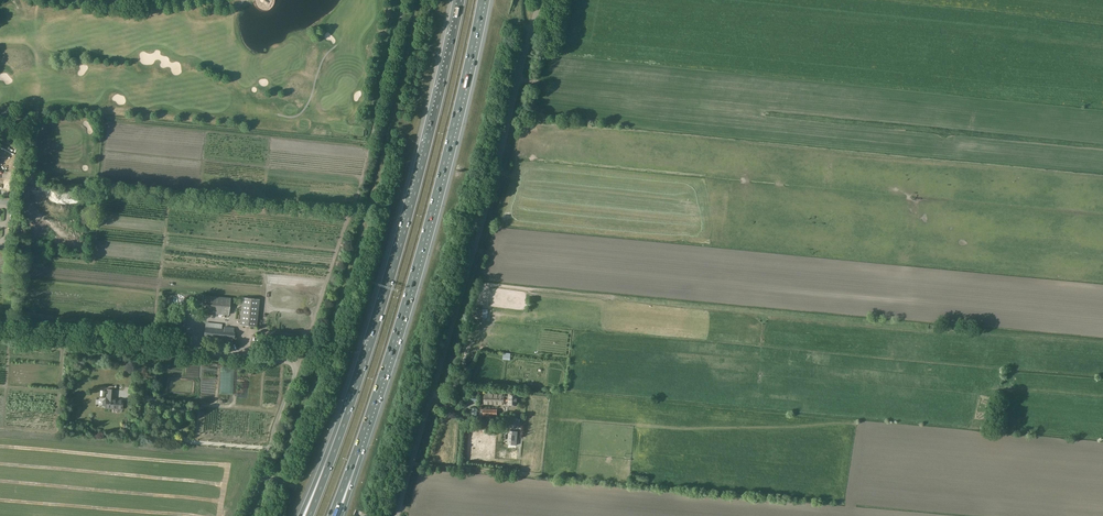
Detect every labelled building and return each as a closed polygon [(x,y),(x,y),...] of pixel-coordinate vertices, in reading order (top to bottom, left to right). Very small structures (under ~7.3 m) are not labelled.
[(203,295),(201,312),(229,315),(230,298),(203,295)] [(243,298),(240,325),(256,327),(259,299),(243,298)] [(473,307),(473,313),(474,313),(473,316),(482,317),(483,309),(479,309),(479,308),(473,307)] [(205,327),(204,337),(225,340),(225,342),(232,342),(234,328),(224,327),(224,329),(205,327)] [(103,405),(104,407),(106,407),(106,408),(122,409),(123,400),(114,400),(115,390),(108,390),(107,398),(106,400),(105,400),(103,401),(103,405)] [(504,397),(504,395),(484,394),(484,404),(504,405),(504,402),(509,402),(509,405),(517,405),(517,395),(509,395),(509,398),(504,397)] [(478,395),(469,395),(469,403),(477,403),(478,395)] [(509,431),(508,445),(517,445),(518,432),(509,431)]
